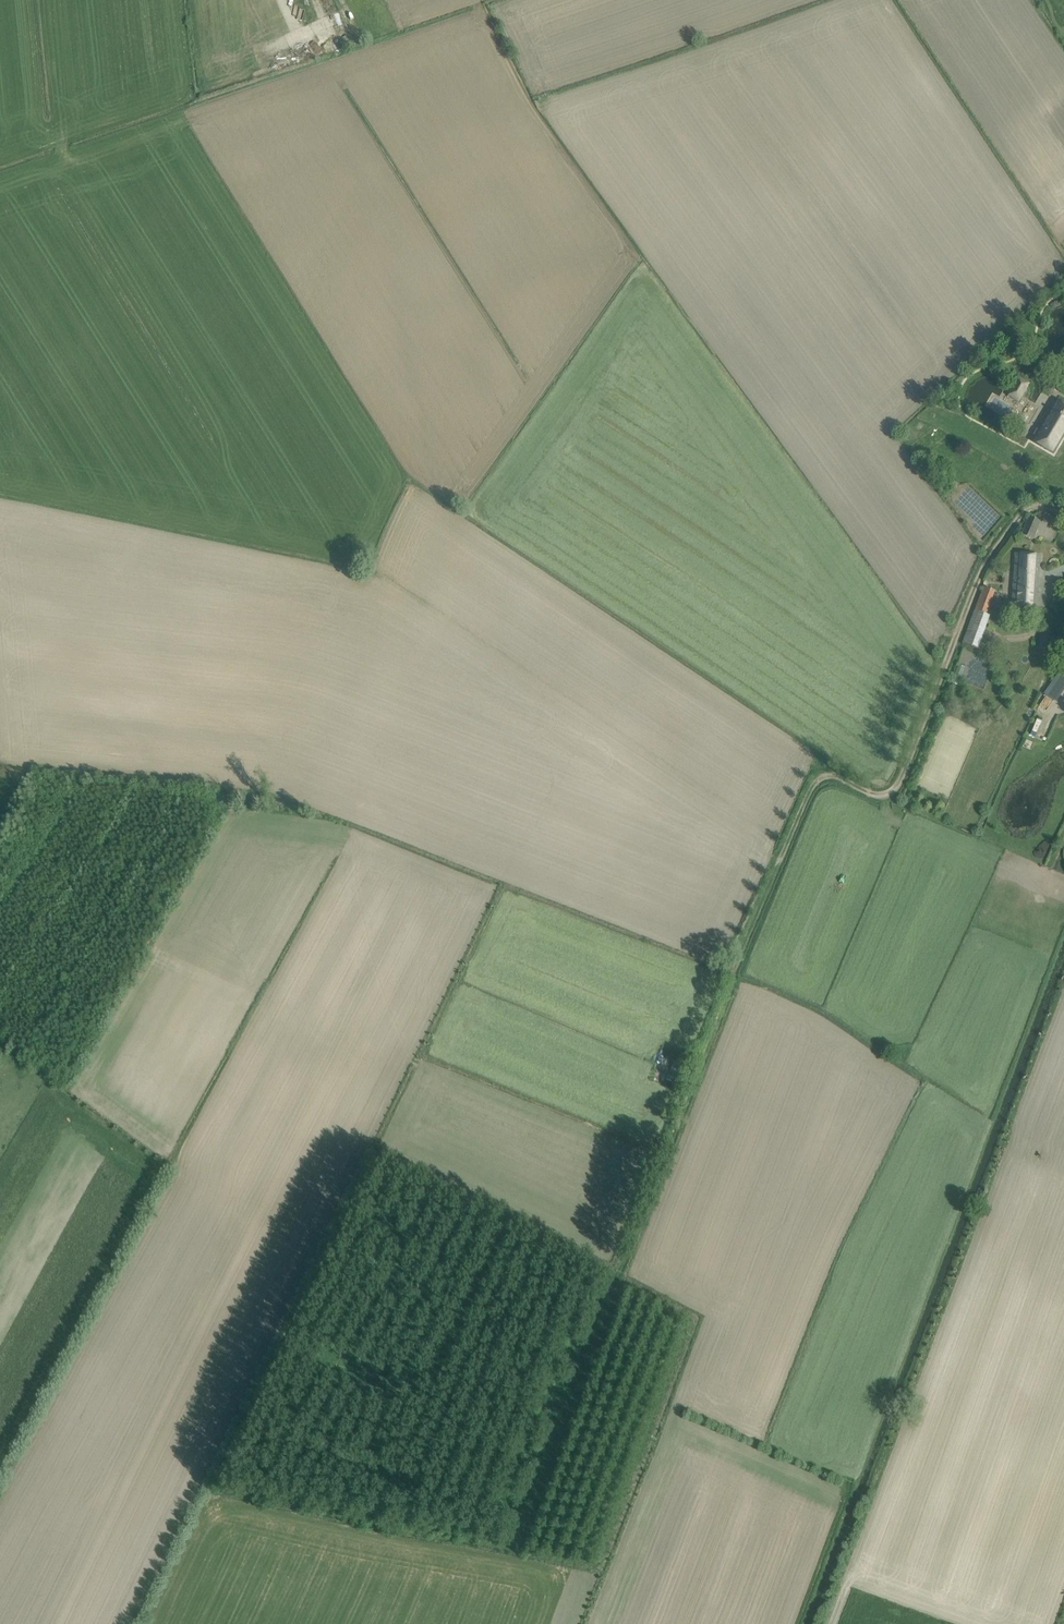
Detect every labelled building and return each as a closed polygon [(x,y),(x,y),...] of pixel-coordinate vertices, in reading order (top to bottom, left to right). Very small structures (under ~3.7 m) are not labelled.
[(264,49),(267,61),(281,58),(278,46),(264,49)] [(1029,384),(1019,378),(1009,396),(1018,401),(1029,384)] [(1056,400),(1049,413),(1041,427),(1040,426),(1039,427),(1039,426),(1031,440),(1054,453),(1063,436),(1063,405),(1056,400)] [(1021,535),(1033,539),(1040,521),(1029,517),(1021,535)] [(1012,608),(1036,610),(1040,555),(1016,553),(1012,608)] [(961,644),(977,650),(990,616),(987,614),(995,591),(983,587),(974,610),(961,644)] [(1051,681),(1045,695),(1056,699),(1062,686),(1051,681)] [(674,1061),(667,1081),(674,1083),(682,1064),(674,1061)]
